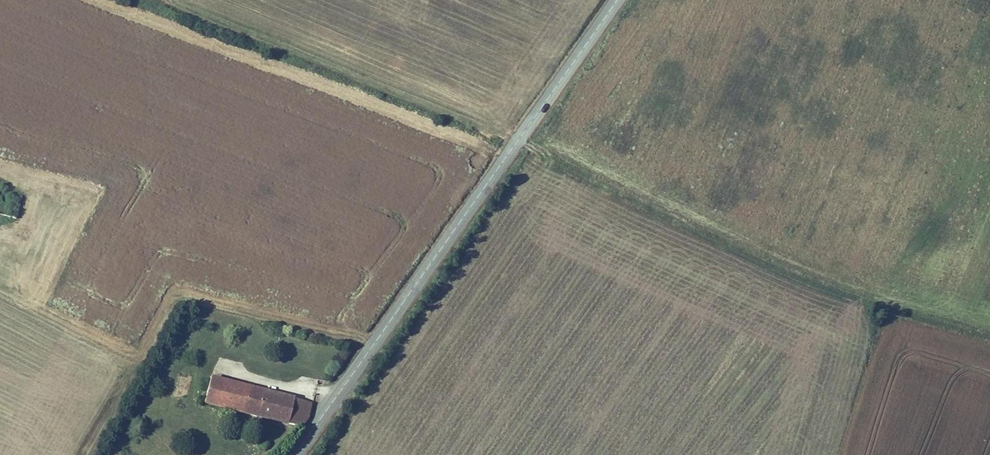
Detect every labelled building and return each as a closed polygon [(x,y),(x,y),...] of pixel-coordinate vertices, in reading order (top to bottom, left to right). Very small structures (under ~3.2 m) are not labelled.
[(295,398),(211,378),(204,406),(288,427),(288,426),(294,400),(295,398)] [(312,404),(294,400),(288,426),(302,429),(309,418),(312,404)]
